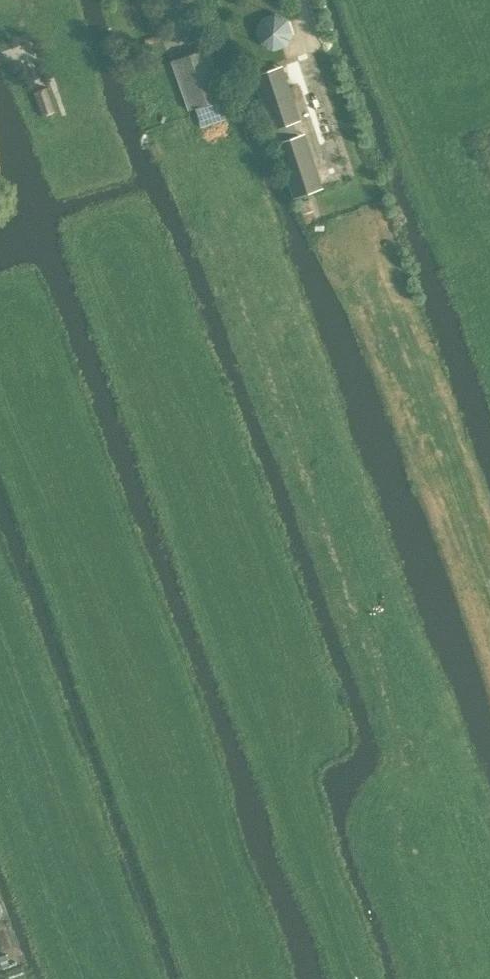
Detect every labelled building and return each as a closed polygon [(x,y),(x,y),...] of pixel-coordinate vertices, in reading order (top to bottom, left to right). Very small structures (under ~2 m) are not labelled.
[(189,109),(194,107),(201,127),(226,118),(219,98),(226,96),(208,47),(172,60),(189,109)] [(277,67),(254,75),(294,196),(317,188),(299,135),(297,136),(293,122),(295,121),(277,67)]
